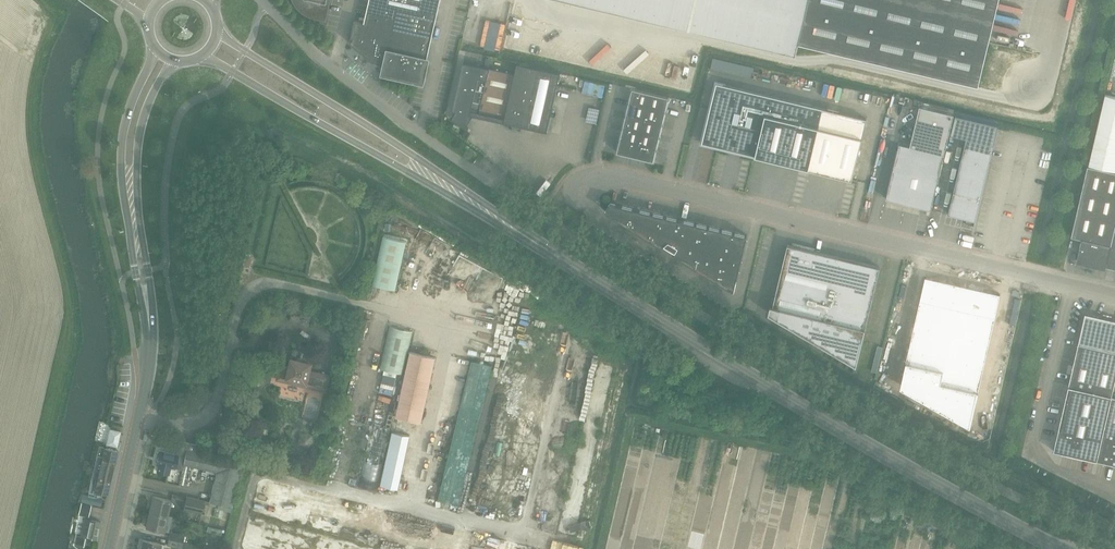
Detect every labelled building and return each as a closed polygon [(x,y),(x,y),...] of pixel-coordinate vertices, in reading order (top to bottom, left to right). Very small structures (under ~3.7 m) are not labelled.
[(291,0),(292,3),(294,5),(295,8),(297,10),(299,12),(301,13),(304,15),(306,16),(309,17),(311,18),(325,21),(329,0),(291,0)] [(364,22),(354,20),(350,42),(360,51),(372,60),(385,67),(397,72),(409,77),(422,81),(440,0),(369,0),(364,22)] [(796,55),(798,43),(978,86),(988,43),(999,0),(565,0),(796,55)] [(713,58),(710,69),(752,78),(754,68),(713,58)] [(473,115),(506,123),(547,132),(557,86),(560,72),(517,63),(515,73),(463,62),(464,60),(463,59),(452,110),(455,111),(451,118),(450,117),(450,118),(455,121),(468,129),(468,128),(466,127),(473,115)] [(710,107),(702,143),(852,179),(866,119),(716,82),(710,107)] [(632,89),(617,152),(653,161),(668,97),(632,88),(632,89)] [(1105,94),(1089,165),(1114,171),(1114,170),(1114,97),(1105,94)] [(599,109),(589,107),(585,121),(596,123),(599,109)] [(919,107),(910,146),(944,154),(953,115),(919,107)] [(955,114),(942,170),(957,174),(948,214),(967,218),(965,223),(974,225),(975,220),(993,144),(997,129),(998,125),(955,114)] [(886,196),(886,199),(930,209),(944,154),(910,146),(899,143),(886,196)] [(1114,269),(1114,172),(1087,166),(1071,237),(1081,239),(1077,260),(1114,269)] [(733,291),(746,236),(611,203),(605,212),(662,247),(664,245),(674,251),(672,254),(733,291)] [(372,284),(372,285),(395,290),(406,242),(383,237),(372,284)] [(855,366),(879,268),(787,245),(772,306),(770,306),(768,314),(828,350),(855,366)] [(925,277),(902,382),(970,421),(1000,294),(925,277)] [(1096,461),(1114,465),(1114,397),(1111,396),(1114,380),(1114,321),(1085,314),(1053,451),(1096,461)] [(876,373),(882,345),(878,344),(871,372),(876,373)] [(411,352),(396,417),(421,422),(435,358),(411,352)] [(289,358),(287,365),(279,363),(275,380),(326,393),(330,375),(309,370),(311,363),(289,358)] [(254,378),(253,380),(253,383),(255,385),(258,385),(260,384),(261,382),(261,379),(259,377),(256,377),(254,378)] [(99,447),(89,492),(104,496),(104,493),(108,494),(118,451),(114,450),(115,447),(118,447),(121,432),(110,429),(106,445),(109,446),(109,449),(99,447)] [(300,433),(297,445),(309,447),(312,436),(300,433)] [(232,506),(241,462),(204,454),(206,447),(204,446),(205,440),(196,438),(195,444),(196,445),(195,451),(186,450),(183,465),(216,472),(209,501),(232,506)] [(159,450),(156,464),(157,464),(156,471),(168,474),(169,467),(182,470),(183,465),(186,450),(195,451),(196,445),(195,444),(179,441),(176,454),(159,450)] [(96,497),(83,494),(81,502),(94,505),(96,497)] [(152,496),(148,511),(168,516),(172,500),(152,496)] [(186,496),(183,510),(201,514),(204,504),(204,501),(186,496)] [(81,503),(78,513),(86,515),(89,505),(81,503)] [(168,516),(148,511),(145,527),(164,531),(168,532),(172,517),(168,516)] [(83,546),(85,537),(97,540),(101,522),(84,518),(80,536),(76,535),(74,545),(83,546)] [(170,532),(168,539),(183,542),(185,535),(170,532)] [(140,548),(160,548),(162,544),(142,539),(140,548)] [(183,542),(168,539),(167,546),(181,548),(182,548),(183,542)]
